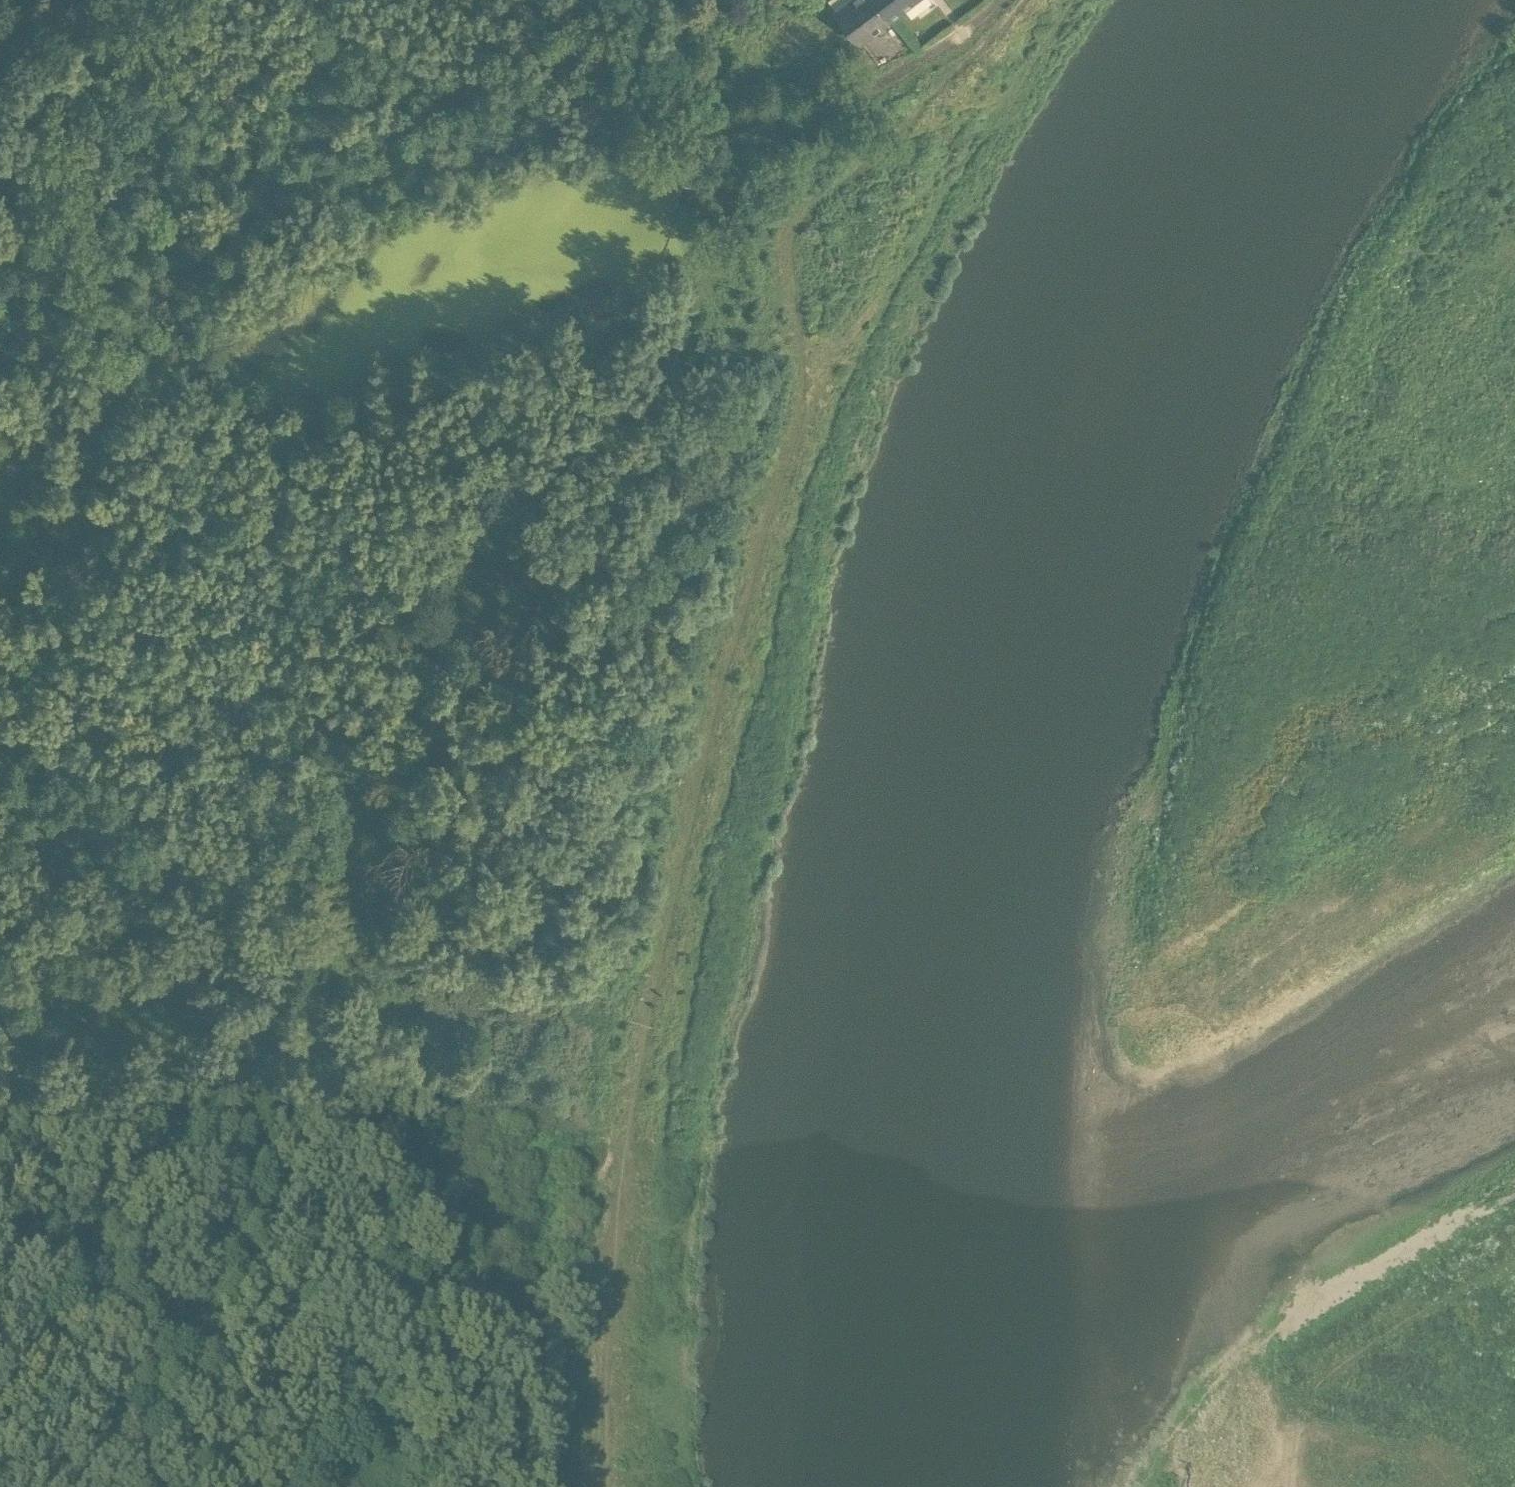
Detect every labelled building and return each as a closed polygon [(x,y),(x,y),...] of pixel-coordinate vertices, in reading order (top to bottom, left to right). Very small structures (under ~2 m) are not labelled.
[(884,0),(836,0),(860,33),(891,9),(884,0)] [(904,0),(884,0),(892,9),(904,0)]
